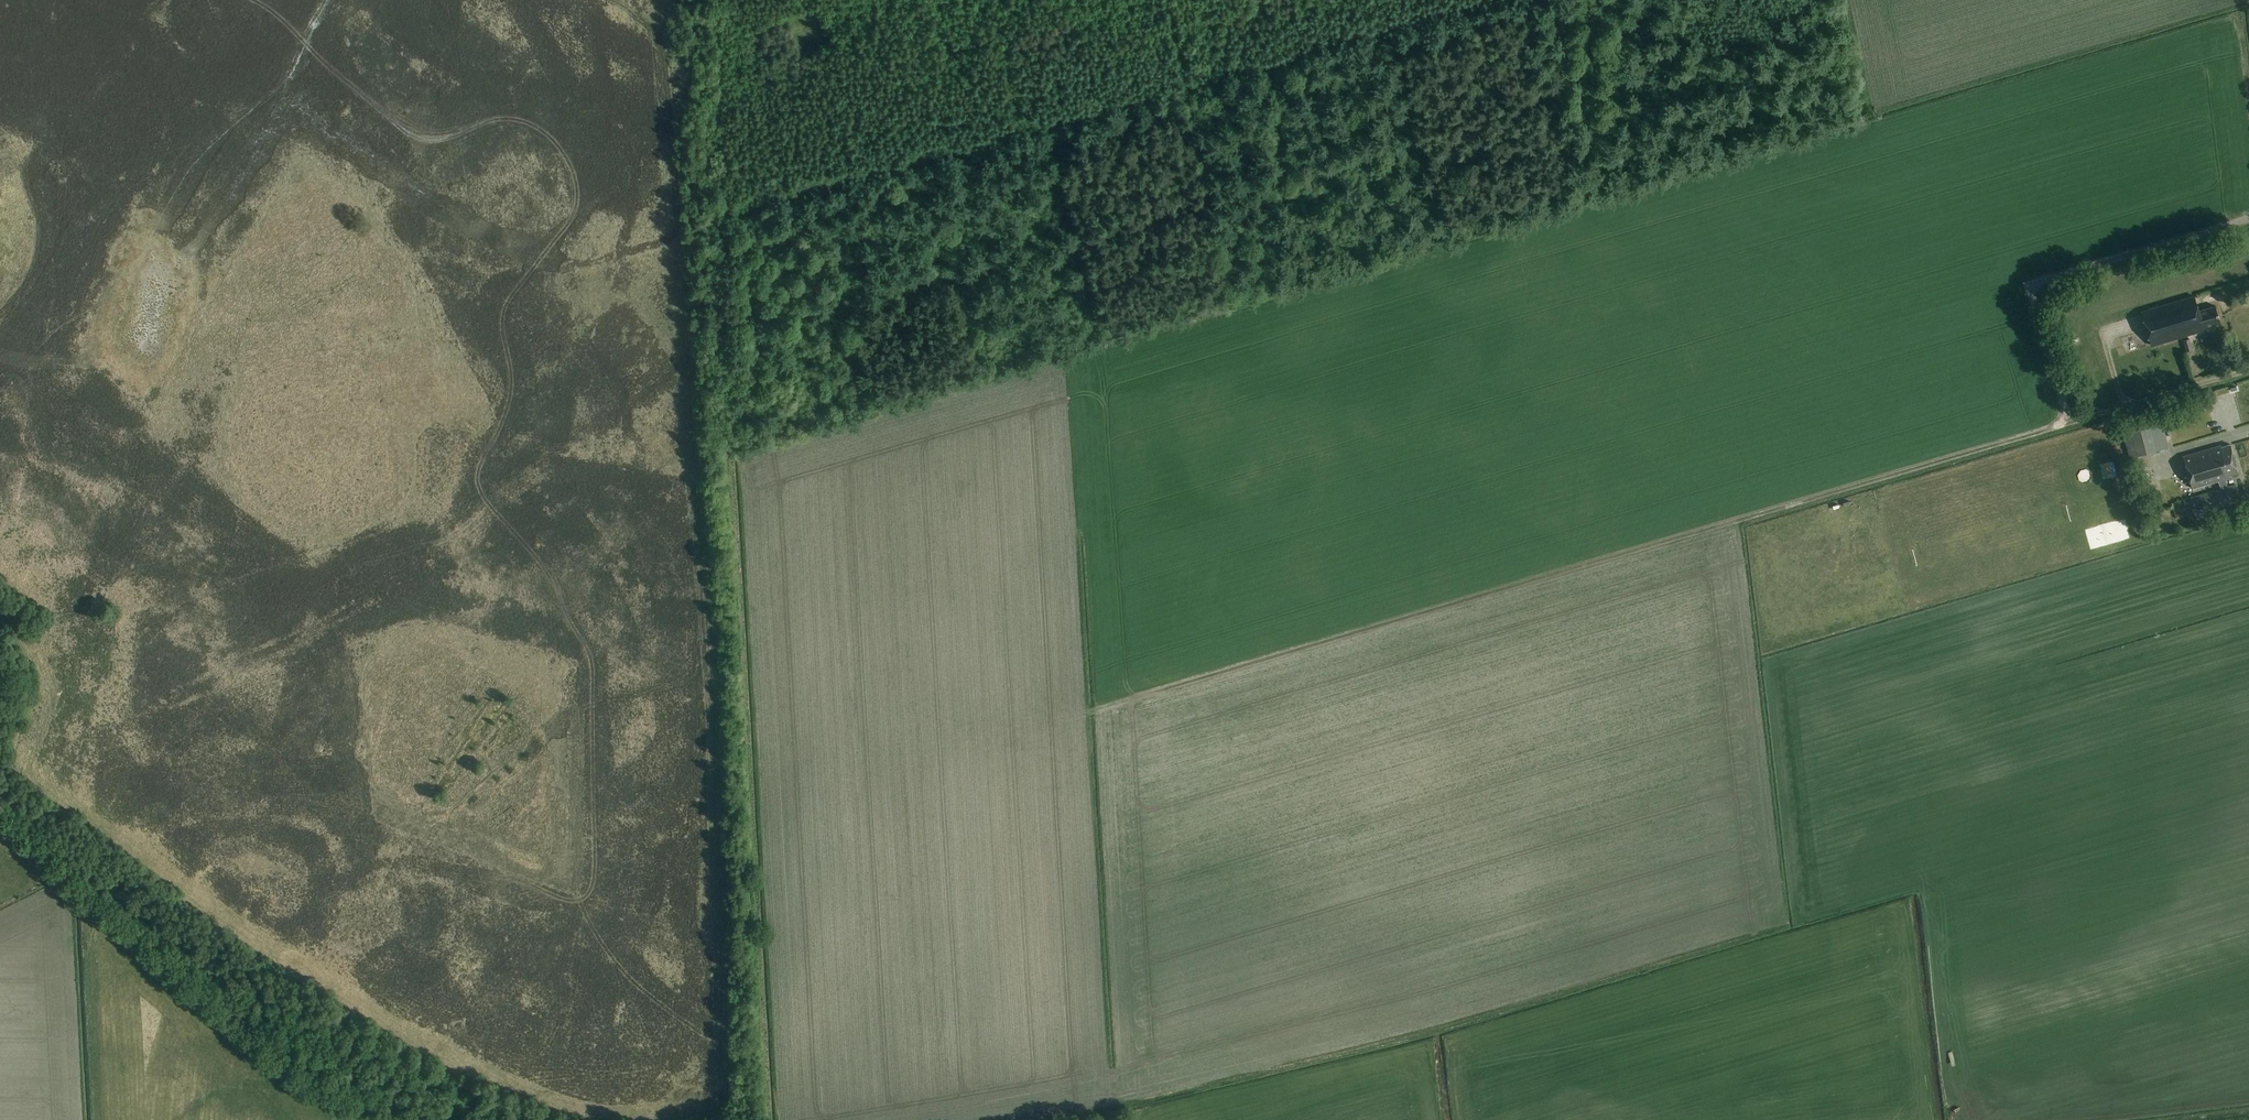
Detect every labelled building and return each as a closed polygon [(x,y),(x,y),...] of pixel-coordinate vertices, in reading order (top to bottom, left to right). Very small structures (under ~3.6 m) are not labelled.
[(2142,313),(2152,347),(2205,331),(2204,328),(2221,323),(2216,307),(2199,312),(2195,297),(2142,313)] [(2183,342),(2186,352),(2193,350),(2190,340),(2183,342)] [(2120,422),(2129,456),(2169,447),(2160,411),(2120,422)] [(2194,489),(2218,482),(2220,488),(2190,496),(2193,506),(2202,503),(2204,511),(2231,503),(2229,495),(2238,493),(2235,483),(2227,486),(2226,480),(2232,478),(2232,477),(2241,474),(2233,444),(2223,447),(2223,446),(2185,457),(2194,489)] [(2218,512),(2223,522),(2233,517),(2229,507),(2218,512)] [(2208,523),(2206,515),(2201,517),(2199,510),(2192,511),(2196,526),(2208,523)]
